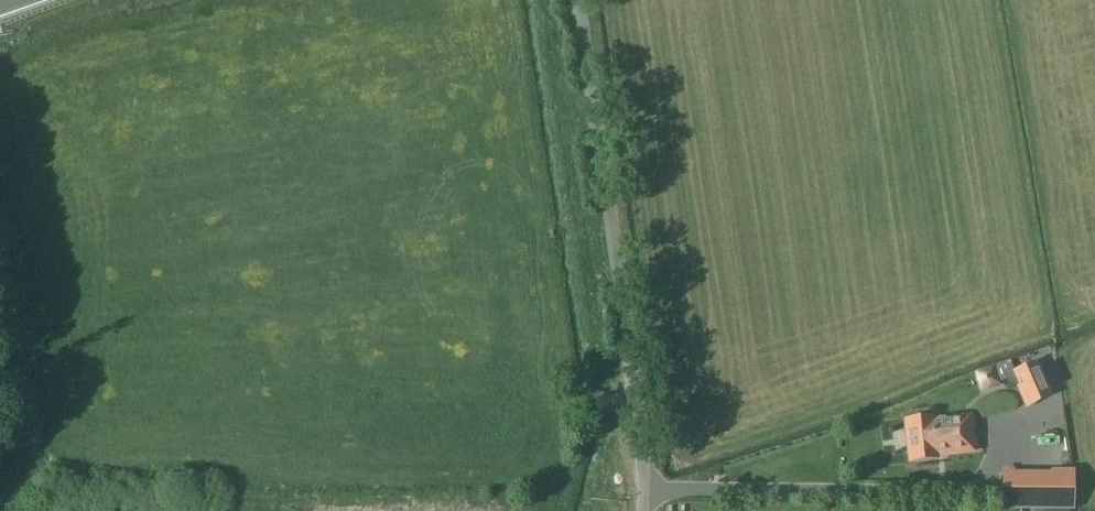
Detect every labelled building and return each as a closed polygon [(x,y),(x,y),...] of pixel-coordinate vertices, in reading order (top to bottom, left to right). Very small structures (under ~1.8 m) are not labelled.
[(1014,368),(1001,373),(1008,389),(1016,386),(1025,407),(1051,396),(1036,362),(1015,371),(1014,368)] [(909,433),(906,433),(907,448),(910,447),(911,458),(934,455),(934,451),(947,450),(947,452),(973,449),(969,418),(931,422),(930,420),(908,423),(909,433)] [(1071,505),(1071,474),(1036,474),(1036,505),(1071,505)]
